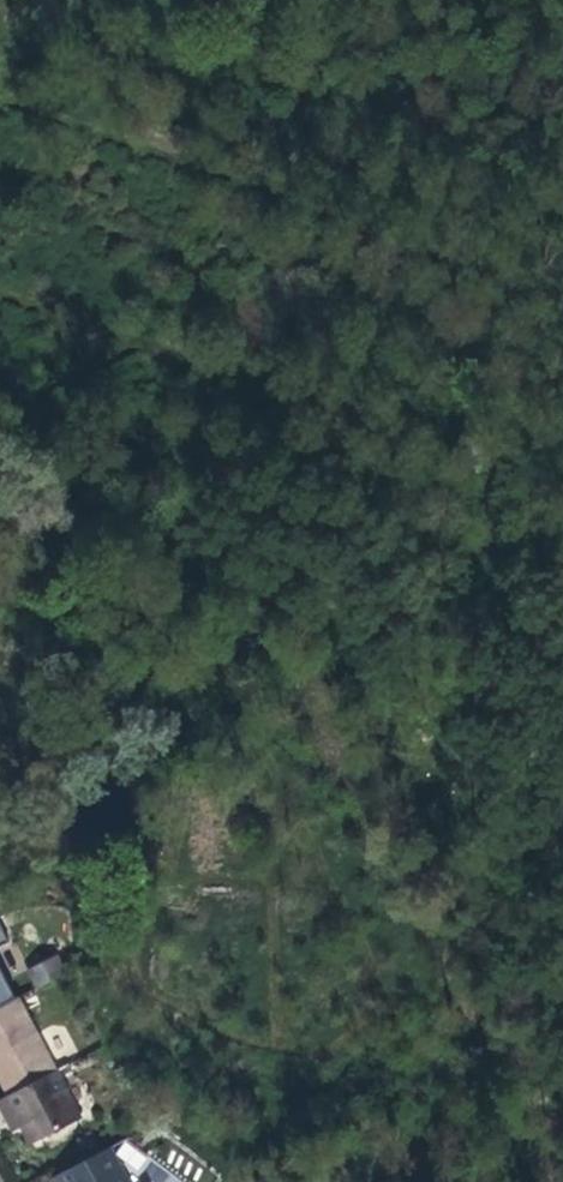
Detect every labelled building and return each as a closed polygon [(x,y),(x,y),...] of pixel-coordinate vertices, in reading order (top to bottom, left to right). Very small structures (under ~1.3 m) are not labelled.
[(27,966),(34,987),(65,977),(57,956),(27,966)] [(64,1063),(26,991),(0,1004),(0,1051),(2,1050),(22,1086),(64,1063)] [(2,1050),(0,1051),(0,1059),(5,1069),(17,1089),(22,1086),(2,1050)] [(90,1110),(64,1063),(22,1086),(17,1089),(8,1094),(16,1109),(24,1105),(31,1117),(41,1135),(90,1110)] [(31,1117),(24,1105),(16,1109),(19,1114),(23,1121),(31,1117)] [(49,1176),(53,1181),(126,1181),(105,1146),(49,1176)]
